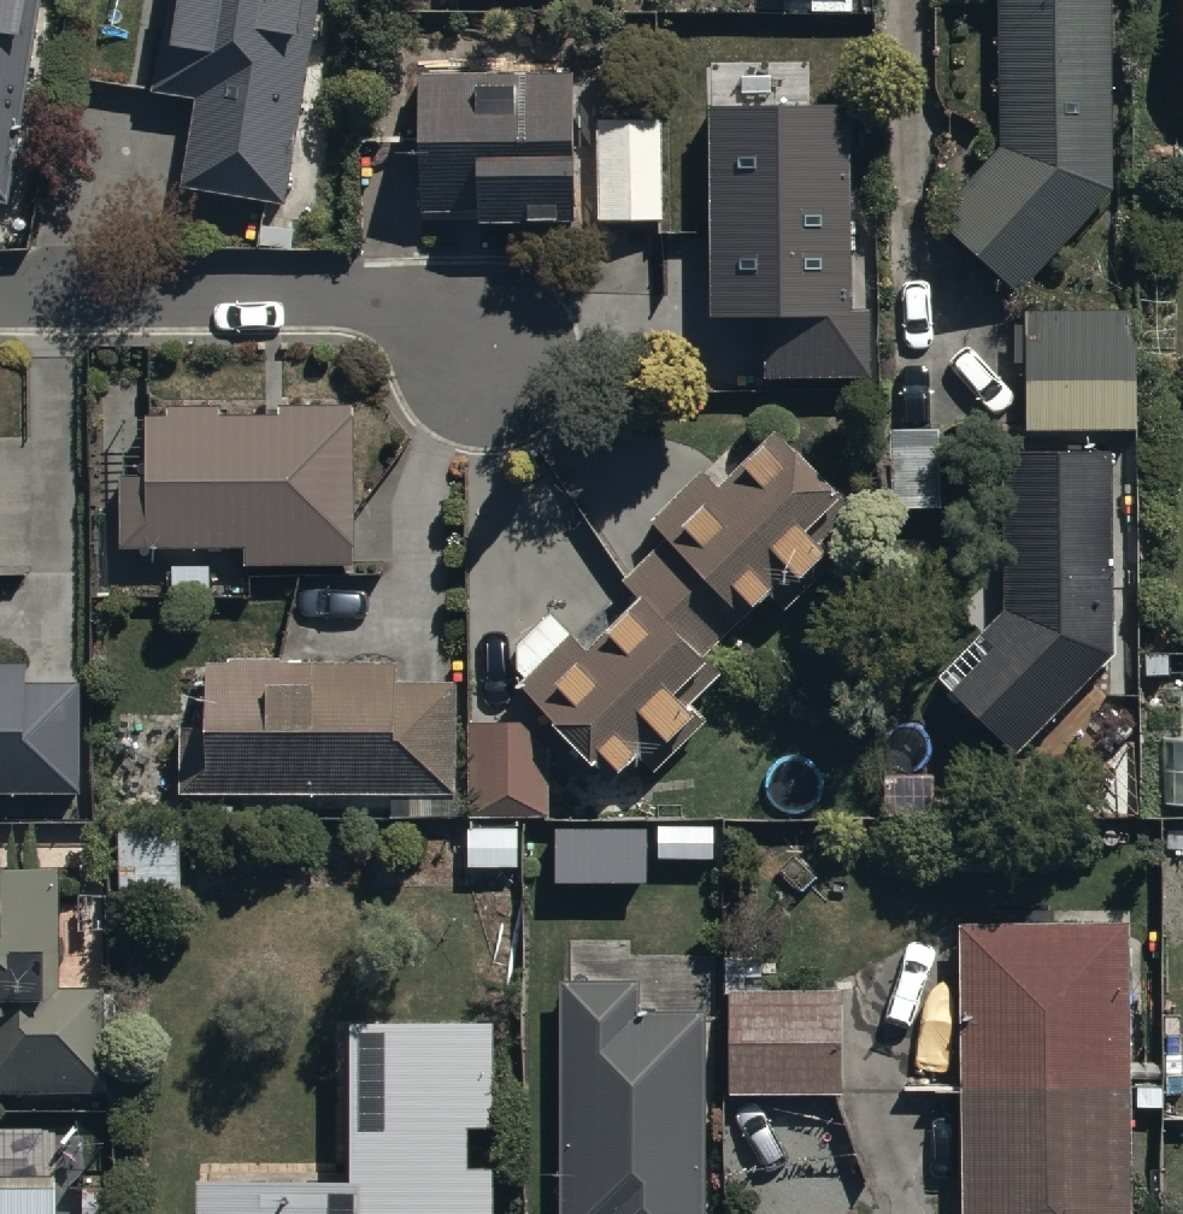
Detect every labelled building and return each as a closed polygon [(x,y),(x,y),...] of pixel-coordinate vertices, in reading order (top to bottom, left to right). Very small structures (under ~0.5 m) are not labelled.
[(5,190),(35,0),(0,0),(0,189),(5,190)] [(184,176),(283,192),(313,0),(161,0),(148,83),(197,91),(184,176)] [(999,138),(940,209),(1019,275),(1116,160),(1116,0),(995,0),(999,138)] [(574,219),(571,74),(418,75),(419,219),(574,219)] [(853,310),(852,104),(708,105),(710,317),(766,317),(766,377),(870,376),(870,310),(853,310)] [(660,119),(598,120),(599,220),(661,219),(660,119)] [(1135,295),(1022,296),(1021,421),(1001,421),(999,599),(936,664),(1014,741),(1114,639),(1112,420),(1136,419),(1135,295)] [(119,463),(118,535),(242,536),(242,558),(356,559),(357,391),(275,391),(275,402),(222,401),(222,394),(167,393),(167,403),(147,403),(146,463),(119,463)] [(521,633),(516,669),(609,766),(633,743),(652,763),(708,709),(695,696),(725,668),(701,643),(768,579),(785,597),(840,543),(830,532),(865,498),(780,410),(719,469),(703,453),(645,509),(663,528),(567,621),(551,604),(521,633)] [(937,420),(884,422),(886,492),(939,491),(937,420)] [(176,716),(176,778),(452,779),(452,668),(396,668),(396,648),(205,648),(205,716),(176,716)] [(0,653),(0,784),(84,784),(84,668),(23,668),(23,653),(0,653)] [(547,715),(464,715),(463,796),(547,796),(547,715)] [(646,817),(558,817),(557,865),(647,865),(646,817)] [(112,1085),(111,979),(61,979),(60,852),(0,852),(0,1085),(112,1085)] [(956,912),(960,1213),(1131,1213),(1127,909),(956,912)] [(841,978),(762,978),(762,948),(724,948),(724,985),(732,985),(732,1085),(841,1085),(841,978)] [(562,969),(562,1213),(712,1213),(712,996),(639,996),(639,969),(562,969)] [(495,1128),(494,1024),(349,1025),(350,1180),(196,1181),(196,1213),(493,1213),(492,1170),(465,1170),(465,1128),(495,1128)] [(54,1163),(0,1163),(0,1213),(54,1213),(54,1163)]
